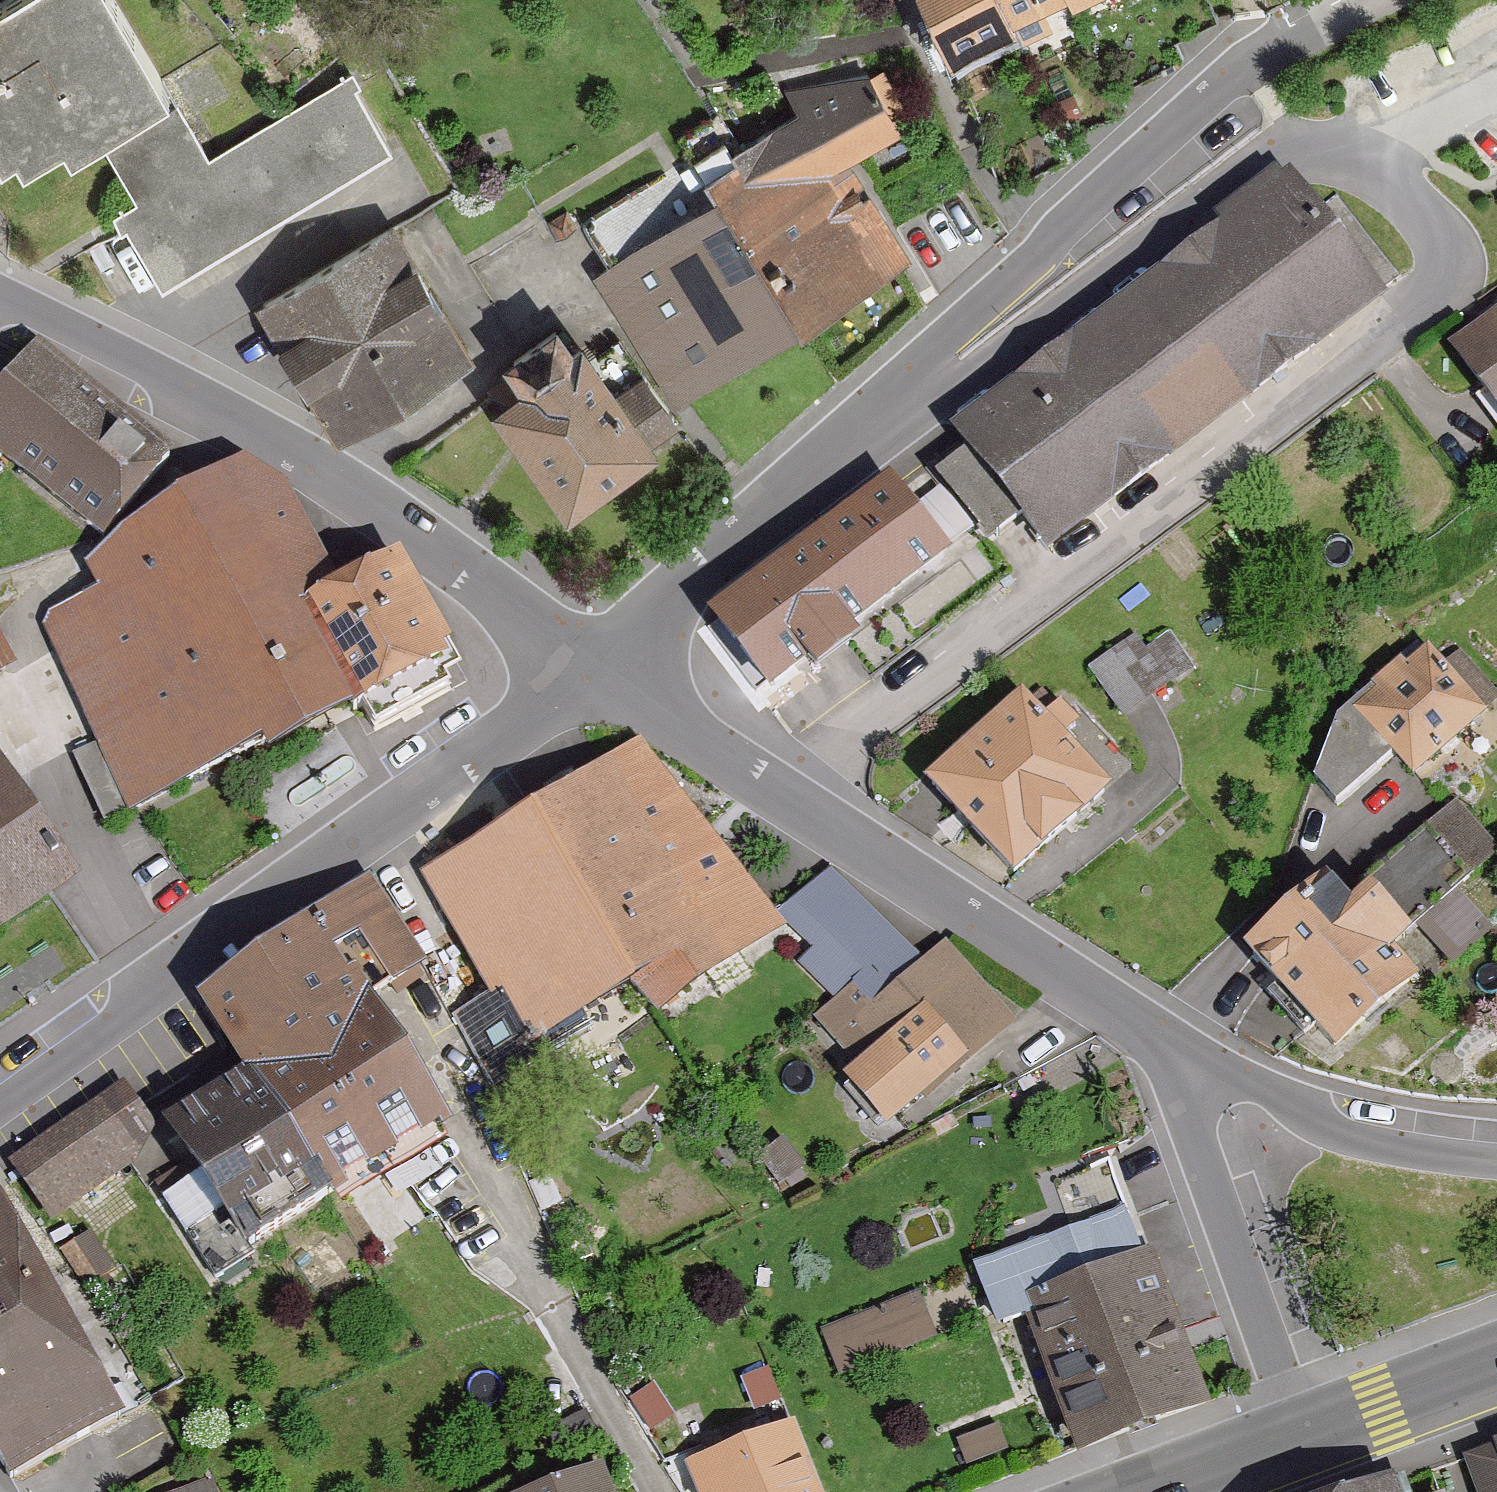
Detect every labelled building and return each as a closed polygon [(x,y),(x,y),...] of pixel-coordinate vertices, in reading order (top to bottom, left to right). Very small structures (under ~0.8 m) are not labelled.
[(14,152),(21,164),(60,141),(66,153),(97,135),(128,189),(204,145),(120,0),(0,0),(0,160),(14,152)] [(959,74),(1024,43),(1020,35),(1003,0),(923,0),(959,74)] [(959,74),(1014,190),(1074,161),(1063,138),(1120,110),(1106,82),(1181,46),(1159,0),(1110,0),(1081,14),(1078,8),(1020,35),(1024,43),(959,74)] [(1020,35),(1078,8),(1075,0),(1003,0),(1020,35)] [(1078,8),(1081,14),(1110,0),(1075,0),(1078,8)] [(393,144),(349,73),(118,214),(161,285),(393,144)] [(688,141),(697,155),(798,322),(919,249),(861,155),(897,133),(861,74),(788,95),(800,113),(757,139),(739,110),(688,141)] [(616,261),(599,272),(675,396),(798,322),(697,155),(591,219),(616,261)] [(1221,223),(951,427),(966,447),(933,472),(987,543),(1020,517),(1048,553),(1388,297),(1415,277),(1349,189),(1321,210),(1284,161),(1214,214),(1221,223)] [(259,301),(334,428),(465,351),(390,224),(259,301)] [(1496,415),(1496,303),(1444,341),(1496,415)] [(559,315),(504,352),(521,377),(491,397),(563,502),(679,424),(620,338),(601,351),(587,332),(576,340),(559,315)] [(31,348),(0,388),(0,444),(110,529),(169,454),(31,348)] [(140,535),(84,562),(95,585),(33,616),(92,736),(60,752),(99,831),(356,706),(362,718),(461,670),(449,646),(454,644),(408,550),(335,586),(291,495),(237,457),(189,481),(202,508),(167,525),(140,535)] [(768,681),(941,552),(889,482),(715,611),(768,681)] [(1092,668),(1128,717),(1174,684),(1137,635),(1092,668)] [(0,643),(0,680),(15,672),(0,643)] [(1312,789),(1340,807),(1390,763),(1408,785),(1496,711),(1496,699),(1459,653),(1437,672),(1423,656),(1339,719),(1312,789)] [(1048,681),(933,783),(1011,872),(1111,784),(1070,738),(1086,724),(1048,681)] [(639,741),(523,811),(628,979),(656,1013),(786,926),(639,741)] [(0,759),(0,922),(74,874),(0,759)] [(628,979),(523,811),(418,878),(491,994),(449,1020),(496,1095),(543,1066),(531,1047),(628,979)] [(1239,955),(1329,1063),(1406,999),(1374,960),(1496,859),(1496,855),(1461,811),(1340,911),(1321,887),(1239,955)] [(193,995),(242,1067),(331,1198),(452,1116),(373,998),(426,963),(368,877),(193,995)] [(1014,1021),(947,945),(875,1008),(854,984),(813,1021),(854,1067),(844,1076),(891,1130),(1014,1021)] [(204,1172),(161,1200),(214,1277),(331,1198),(242,1067),(166,1117),(204,1172)] [(124,1086),(9,1161),(50,1222),(131,1169),(140,1152),(153,1130),(124,1086)] [(813,1169),(782,1138),(765,1155),(797,1186),(813,1169)] [(10,1486),(123,1422),(0,1204),(0,1469),(10,1486)] [(1126,1212),(975,1267),(997,1327),(1024,1317),(1076,1459),(1213,1408),(1155,1252),(1143,1257),(1126,1212)] [(89,1235),(61,1253),(83,1286),(111,1268),(89,1235)] [(831,1356),(880,1340),(873,1317),(823,1333),(831,1356)] [(592,1430),(581,1412),(556,1427),(567,1445),(592,1430)] [(799,1423),(685,1469),(695,1491),(827,1491),(799,1423)] [(1466,1458),(1479,1491),(1496,1491),(1496,1447),(1466,1458)] [(551,1491),(614,1491),(606,1471),(551,1491)] [(212,1481),(185,1491),(216,1491),(212,1481)]
